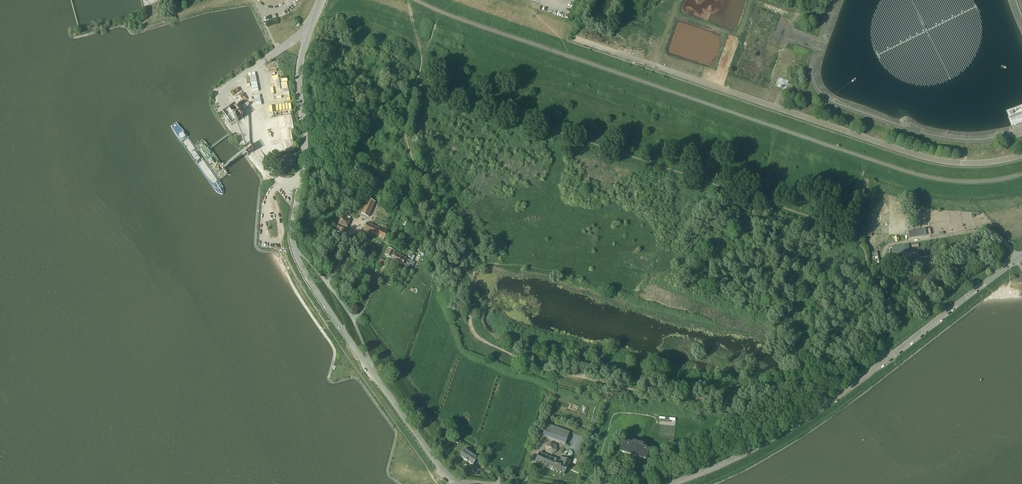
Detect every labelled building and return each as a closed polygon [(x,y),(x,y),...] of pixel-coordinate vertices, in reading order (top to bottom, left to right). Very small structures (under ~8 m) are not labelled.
[(248,101),(244,95),(239,99),(243,105),(248,101)] [(229,122),(241,115),(235,106),(224,112),(229,122)] [(1021,122),(1021,106),(1007,112),(1015,134),(1016,134),(1013,126),(1021,122)] [(283,127),(293,125),(291,114),(281,116),(283,127)] [(283,152),(294,150),(293,146),(290,147),(288,138),(283,139),(284,143),(280,144),(280,141),(277,141),(279,149),(282,149),(283,152)] [(376,177),(372,185),(377,188),(381,179),(376,177)] [(368,216),(375,202),(367,199),(361,213),(368,216)] [(345,232),(350,220),(342,216),(341,217),(338,224),(336,229),(345,232)] [(372,234),(375,226),(367,222),(363,230),(372,234)] [(387,231),(383,229),(381,229),(378,227),(375,226),(372,234),(383,239),(387,231)] [(925,229),(909,231),(910,238),(926,235),(925,229)] [(908,244),(892,247),(894,253),(909,250),(908,244)] [(406,257),(388,248),(385,255),(403,264),(404,262),(406,263),(407,261),(408,260),(405,259),(406,257)] [(932,261),(931,256),(919,257),(919,259),(913,260),(910,260),(909,254),(903,255),(904,265),(932,261)] [(411,268),(413,262),(410,261),(409,262),(408,264),(406,263),(405,266),(406,268),(409,270),(411,268)] [(569,432),(547,424),(542,436),(565,445),(569,432)] [(553,454),(557,444),(549,441),(545,450),(553,454)] [(642,445),(632,442),(632,444),(626,442),(626,443),(623,442),(620,452),(645,460),(648,450),(645,449),(645,448),(642,447),(642,445)] [(477,458),(469,453),(464,450),(460,457),(472,465),(477,458)] [(570,461),(560,457),(558,461),(539,452),(534,462),(564,475),(564,474),(564,475),(566,468),(570,461)] [(651,472),(655,465),(657,462),(655,461),(653,464),(649,461),(643,469),(650,474),(651,473),(651,472)]
